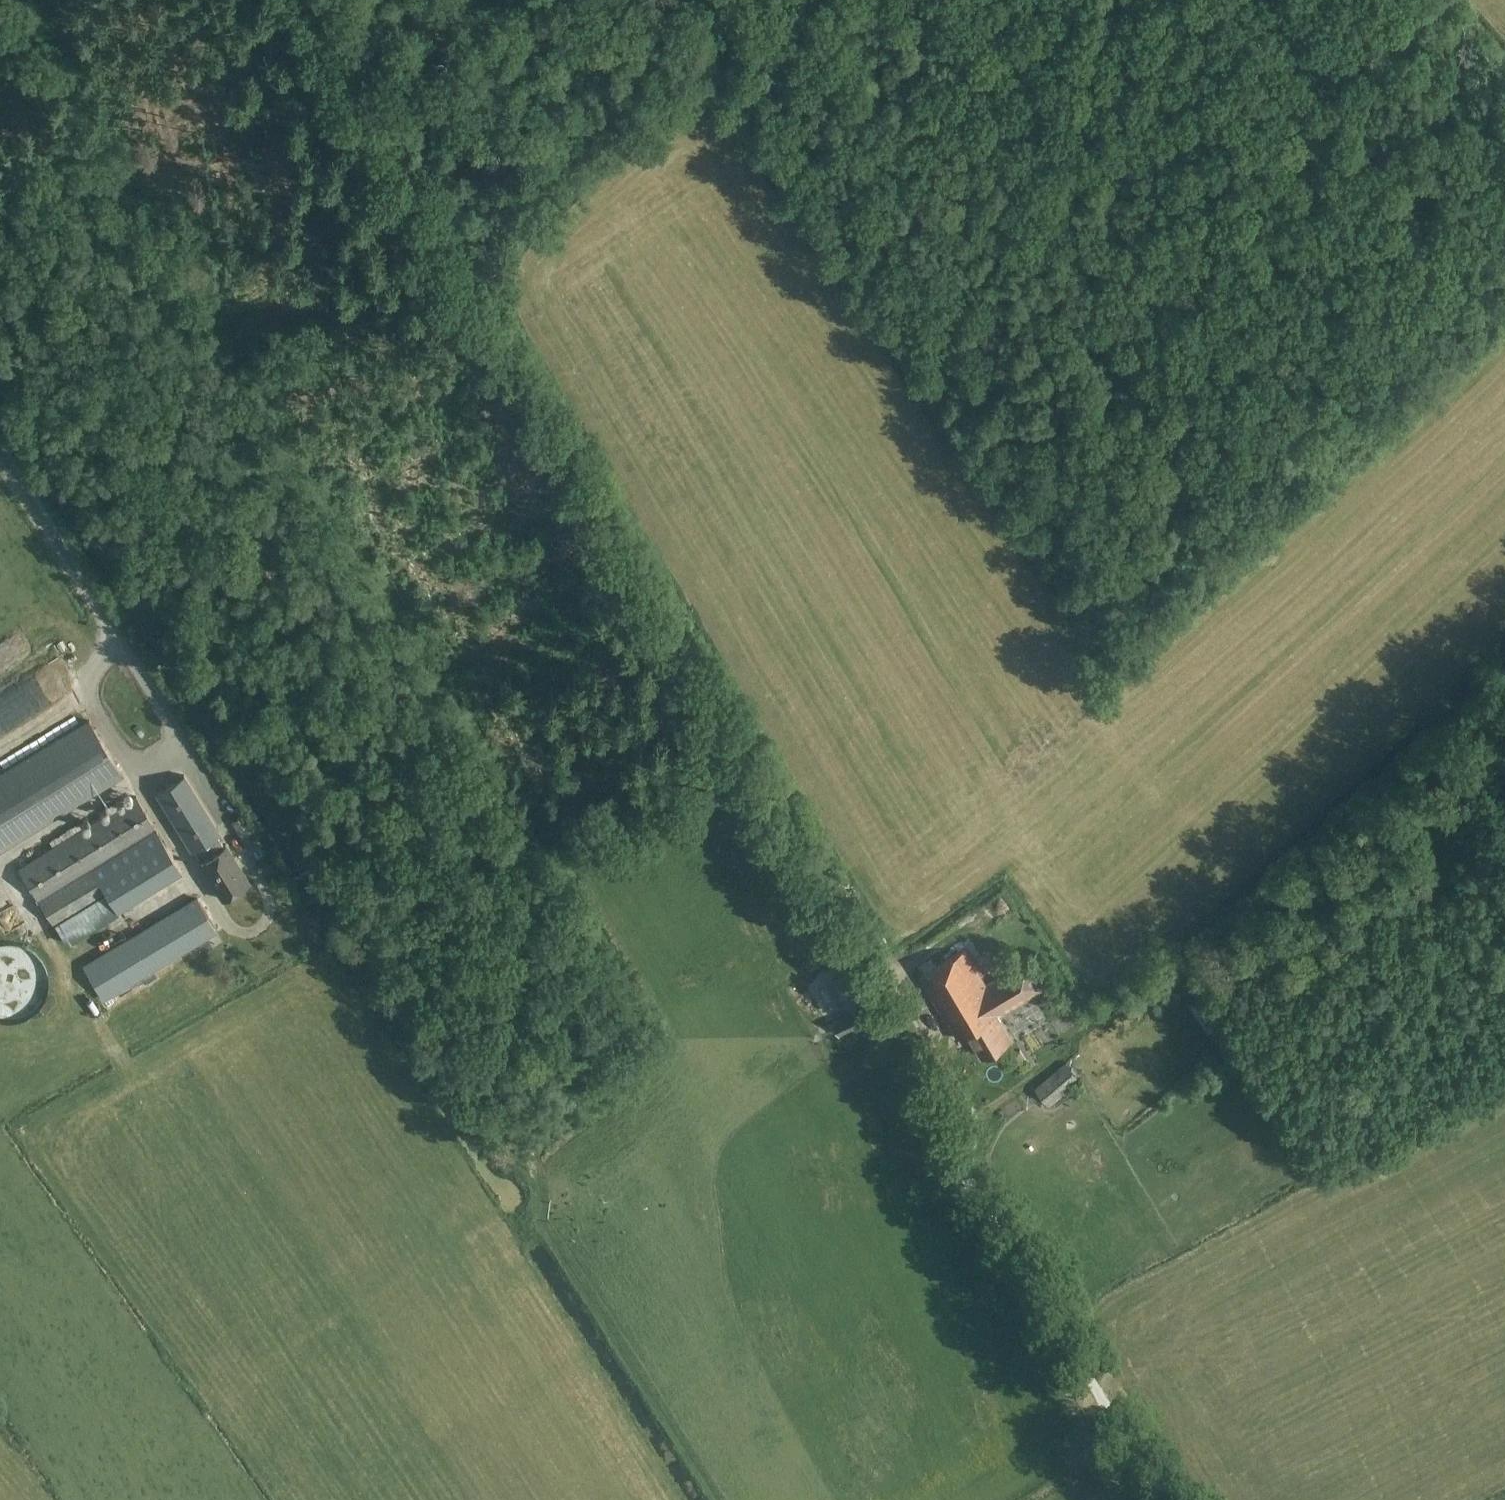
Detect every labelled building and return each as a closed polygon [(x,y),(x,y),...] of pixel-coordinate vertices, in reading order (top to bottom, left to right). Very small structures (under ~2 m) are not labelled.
[(4,774),(0,776),(0,849),(123,773),(91,720),(4,774)] [(222,833),(186,775),(157,793),(193,850),(195,849),(202,860),(201,861),(224,898),(250,882),(227,844),(225,846),(218,835),(222,833)] [(117,910),(118,910),(183,870),(138,796),(20,868),(55,925),(88,905),(115,949),(85,967),(104,998),(217,930),(199,899),(130,940),(122,928),(126,926),(117,910)] [(232,821),(251,851),(263,843),(245,814),(232,821)] [(983,1055),(1012,1039),(999,1016),(1046,988),(1029,959),(986,984),(966,949),(919,976),(947,1024),(952,1021),(961,1036),(969,1031),(983,1055)] [(1022,1049),(1012,1055),(1019,1068),(1029,1062),(1022,1049)] [(1081,1079),(1067,1062),(1035,1088),(1050,1106),(1081,1079)] [(939,1094),(945,1090),(943,1085),(936,1089),(939,1094)]
